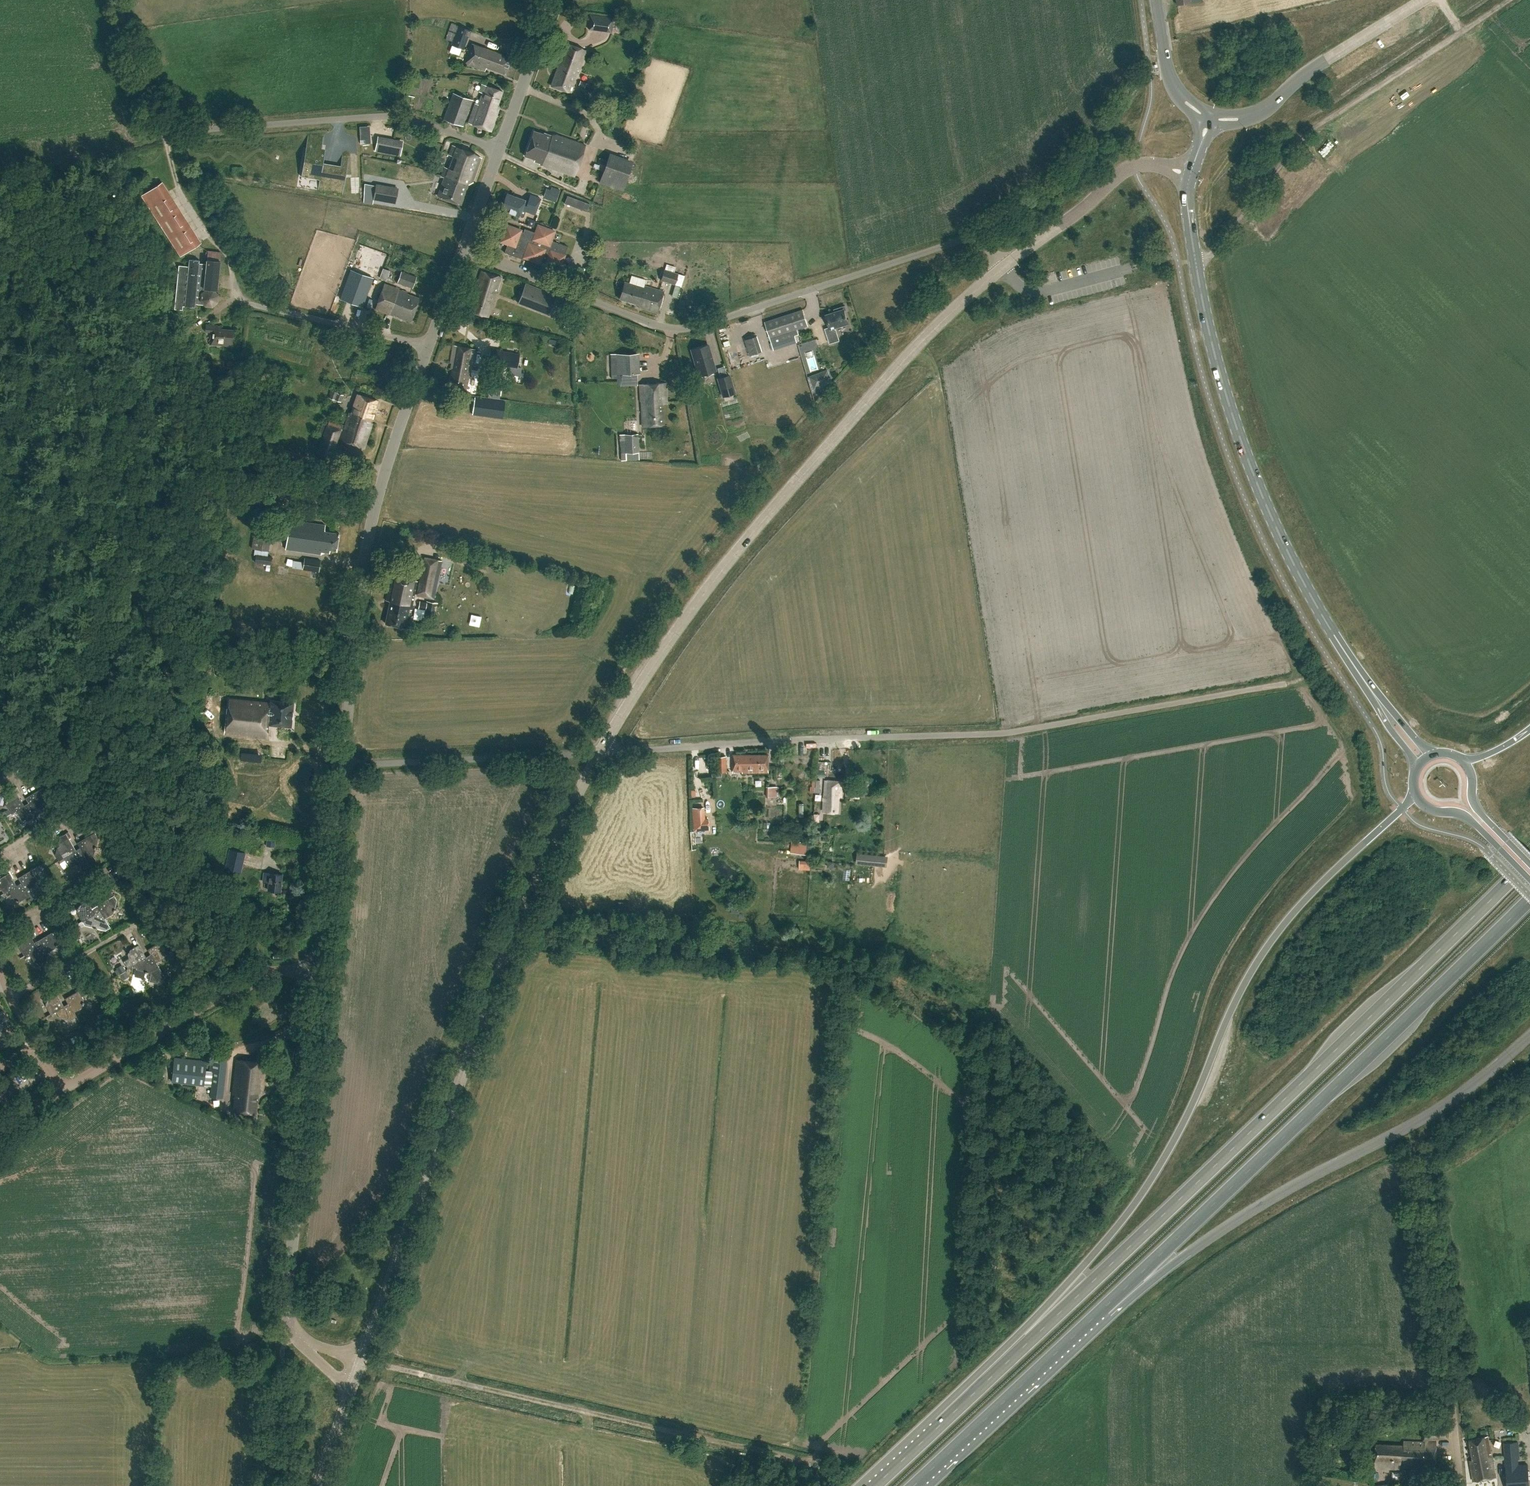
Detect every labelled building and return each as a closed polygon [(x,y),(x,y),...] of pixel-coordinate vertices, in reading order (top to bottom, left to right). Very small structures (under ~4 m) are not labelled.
[(613,17),(589,14),(587,30),(612,33),(613,17)] [(470,30),(452,23),(445,42),(463,49),(470,30)] [(510,58),(471,43),(463,62),(483,70),(485,67),(504,74),(510,58)] [(586,51),(563,43),(556,62),(559,63),(551,86),(570,93),(577,73),(579,71),(586,51)] [(486,86),(481,84),(479,91),(484,93),(479,106),(475,104),(468,124),(490,132),(496,115),(495,109),(501,93),(486,88),(486,86)] [(473,101),(453,93),(443,119),(463,126),(473,101)] [(542,136),(533,132),(524,156),(534,159),(533,161),(539,163),(539,164),(573,177),(585,145),(555,135),(550,136),(543,133),(542,136)] [(378,139),(376,151),(400,155),(402,143),(378,139)] [(306,154),(302,176),(320,179),(319,183),(343,187),(347,162),(341,161),(340,168),(334,167),(332,180),(321,178),(326,151),(322,150),(323,145),(308,143),(307,148),(309,148),(308,155),(306,154)] [(475,153),(453,145),(442,176),(445,177),(439,195),(461,203),(467,186),(472,182),(481,159),(475,153)] [(632,162),(609,154),(599,183),(621,191),(632,162)] [(371,170),(398,173),(399,166),(372,162),(371,170)] [(202,242),(162,181),(141,195),(180,256),(202,242)] [(376,183),(373,199),(395,203),(398,187),(376,183)] [(1105,199),(1112,194),(1108,190),(1102,195),(1105,199)] [(527,200),(507,193),(501,210),(521,217),(523,216),(525,211),(534,214),(537,204),(538,204),(540,199),(529,196),(527,200)] [(523,231),(507,225),(501,241),(507,244),(504,251),(523,259),(523,257),(539,263),(540,261),(545,263),(543,266),(557,272),(564,256),(563,255),(567,247),(555,242),(555,243),(550,241),(554,231),(538,225),(535,233),(524,229),(523,231)] [(180,264),(177,293),(189,294),(188,296),(203,298),(204,288),(217,290),(220,290),(222,261),(222,253),(209,251),(208,263),(200,263),(201,259),(191,258),(190,266),(180,264)] [(684,275),(663,269),(660,280),(681,286),(684,275)] [(350,270),(340,299),(363,306),(373,278),(350,270)] [(417,276),(401,271),(397,283),(412,288),(417,276)] [(501,278),(482,272),(475,291),(478,293),(472,311),(488,316),(501,278)] [(646,280),(631,276),(629,284),(625,283),(620,300),(642,306),(642,309),(658,313),(664,291),(644,286),(646,280)] [(408,292),(385,284),(376,309),(412,322),(420,298),(408,294),(408,292)] [(556,296),(543,291),(525,284),(522,291),(518,302),(527,306),(536,309),(549,314),(556,296)] [(189,294),(177,293),(175,308),(183,309),(184,305),(195,307),(196,304),(205,305),(205,304),(207,306),(213,307),(219,302),(220,294),(217,291),(217,290),(204,288),(203,298),(188,296),(189,294)] [(845,309),(844,304),(833,308),(834,311),(824,314),(828,327),(824,328),(828,343),(838,341),(833,326),(847,322),(843,309),(845,309)] [(808,326),(802,310),(765,321),(773,347),(796,340),(793,330),(808,326)] [(221,326),(207,324),(206,332),(211,333),(210,344),(232,347),(234,330),(221,329),(221,326)] [(762,351),(757,335),(745,339),(750,355),(762,351)] [(699,376),(715,371),(708,345),(691,350),(699,376)] [(474,350),(453,346),(449,369),(452,369),(449,387),(465,390),(469,369),(471,370),(474,350)] [(814,350),(806,352),(812,372),(820,370),(814,350)] [(499,352),(497,365),(519,367),(520,354),(499,352)] [(640,373),(638,353),(615,354),(616,374),(640,373)] [(831,382),(826,370),(809,377),(814,389),(831,382)] [(239,372),(227,371),(226,382),(238,382),(239,372)] [(729,375),(718,379),(723,397),(735,393),(729,375)] [(666,403),(665,384),(640,385),(640,403),(643,406),(643,425),(663,424),(663,403),(666,403)] [(350,412),(349,414),(370,421),(377,400),(359,393),(352,413),(350,412)] [(503,417),(505,402),(474,397),(472,413),(503,417)] [(373,423),(370,421),(349,414),(341,440),(365,448),(373,423)] [(343,425),(329,420),(327,424),(322,423),(318,434),(323,436),(316,455),(331,460),(343,425)] [(639,452),(638,433),(619,434),(619,443),(620,461),(639,460),(639,452)] [(326,525),(290,520),(286,549),(321,555),(322,552),(329,553),(330,550),(336,551),(339,534),(324,532),(326,525)] [(253,552),(268,555),(272,523),(254,521),(251,548),(254,548),(253,552)] [(268,555),(253,552),(253,554),(256,555),(255,562),(271,564),(272,556),(268,556),(268,555)] [(441,560),(424,556),(416,596),(433,599),(441,560)] [(320,560),(305,558),(303,569),(319,572),(320,560)] [(417,581),(391,575),(386,599),(390,600),(385,622),(405,626),(409,609),(410,608),(412,600),(413,600),(417,581)] [(437,603),(427,601),(427,602),(419,601),(418,608),(425,610),(424,617),(434,618),(437,603)] [(270,703),(230,699),(226,734),(267,738),(269,724),(291,726),(294,702),(271,699),(270,703)] [(727,771),(726,756),(718,756),(719,771),(727,771)] [(767,757),(734,756),(733,771),(767,772),(767,757)] [(842,782),(824,781),(822,811),(837,812),(839,794),(842,794),(842,782)] [(865,785),(846,784),(845,795),(865,796),(865,785)] [(780,797),(780,786),(769,786),(769,797),(780,797)] [(24,805),(19,796),(17,793),(20,792),(17,787),(10,791),(8,796),(7,800),(6,800),(6,802),(7,803),(6,805),(11,813),(7,816),(16,810),(24,805)] [(44,800),(45,796),(46,792),(43,787),(28,796),(26,797),(29,802),(33,811),(34,810),(42,805),(43,803),(45,804),(45,801),(44,800)] [(787,797),(773,797),(773,809),(787,809),(787,797)] [(33,811),(29,802),(24,805),(16,810),(21,819),(24,820),(23,821),(26,821),(26,820),(28,821),(36,816),(39,820),(39,819),(34,810),(33,811)] [(704,807),(691,808),(693,832),(708,831),(707,819),(704,819),(704,807)] [(80,847),(90,865),(96,861),(93,856),(95,848),(96,849),(97,846),(96,846),(98,837),(95,832),(94,828),(89,831),(91,834),(77,842),(80,847)] [(55,855),(58,860),(76,850),(69,838),(71,836),(68,832),(60,836),(58,845),(58,844),(57,847),(55,855)] [(276,866),(275,846),(265,846),(266,866),(276,866)] [(90,865),(80,847),(76,850),(58,860),(60,864),(65,861),(67,863),(74,865),(77,866),(85,868),(90,865)] [(245,852),(228,849),(224,869),(240,873),(245,852)] [(8,890),(16,885),(7,868),(6,868),(9,872),(0,877),(0,887),(3,892),(0,894),(0,895),(8,890)] [(18,877),(21,882),(25,891),(26,890),(34,886),(35,883),(36,884),(37,881),(36,881),(36,879),(31,870),(36,868),(35,868),(18,877)] [(283,874),(264,872),(263,882),(270,883),(269,890),(281,892),(283,874)] [(21,882),(16,885),(8,890),(13,899),(15,899),(15,900),(17,901),(18,900),(20,900),(28,896),(31,900),(31,899),(26,890),(25,891),(21,882)] [(82,921),(96,913),(88,900),(91,899),(88,894),(84,896),(87,901),(79,906),(79,907),(78,907),(77,910),(78,911),(77,912),(82,921)] [(104,918),(105,917),(113,912),(117,900),(114,895),(97,905),(100,911),(104,918)] [(104,918),(100,911),(96,913),(82,921),(78,923),(80,927),(85,924),(95,927),(95,929),(97,929),(98,928),(106,930),(110,927),(105,917),(104,918)] [(28,952),(37,947),(27,930),(27,931),(29,935),(20,939),(20,942),(19,941),(18,944),(19,944),(19,946),(23,955),(19,957),(19,958),(29,952),(28,952)] [(46,953),(55,948),(55,946),(56,946),(57,944),(56,943),(57,941),(52,933),(56,930),(38,940),(41,945),(46,953)] [(80,938),(83,945),(89,942),(85,935),(80,938)] [(155,963),(156,962),(165,957),(165,955),(166,955),(167,952),(166,952),(166,950),(163,945),(167,943),(164,939),(147,949),(150,954),(155,963)] [(128,956),(133,965),(146,957),(136,940),(135,940),(138,945),(129,950),(129,952),(128,952),(127,954),(128,954),(128,956)] [(46,953),(41,945),(37,947),(28,952),(29,952),(33,961),(35,961),(35,962),(38,963),(38,962),(40,963),(49,958),(51,962),(46,953)] [(155,963),(150,954),(146,957),(133,965),(129,967),(129,968),(131,972),(136,969),(145,971),(145,972),(151,974),(149,981),(152,982),(156,983),(165,977),(164,975),(156,962),(155,963)] [(65,998),(68,1003),(72,1011),(73,1011),(81,1006),(82,1004),(83,1004),(84,1002),(83,1002),(83,1000),(79,991),(83,989),(81,985),(76,988),(77,991),(65,998)] [(55,1010),(63,1006),(56,993),(59,992),(56,987),(53,989),(56,993),(47,998),(47,1000),(46,1000),(45,1002),(46,1002),(45,1005),(50,1013),(51,1013),(55,1010)] [(68,1003),(63,1006),(55,1010),(55,1011),(60,1019),(62,1020),(62,1021),(64,1022),(65,1020),(67,1021),(75,1016),(78,1020),(73,1011),(72,1011),(68,1003)] [(210,1071),(208,1070),(206,1070),(207,1060),(173,1056),(170,1082),(204,1086),(204,1084),(210,1085),(209,1093),(223,1094),(227,1057),(211,1055),(210,1071)] [(266,1063),(236,1060),(233,1093),(236,1093),(234,1111),(256,1114),(258,1094),(263,1094),(266,1063)] [(1446,1437),(1446,1426),(1422,1428),(1421,1437),(1423,1440),(1423,1441),(1404,1440),(1403,1446),(1376,1444),(1374,1466),(1401,1468),(1401,1464),(1435,1466),(1436,1442),(1427,1442),(1427,1438),(1446,1437)] [(1490,1457),(1487,1437),(1469,1441),(1473,1459),(1469,1460),(1473,1482),(1496,1477),(1492,1456),(1490,1457)] [(1518,1442),(1504,1443),(1507,1485),(1529,1485),(1528,1465),(1520,1465),(1518,1442)]
